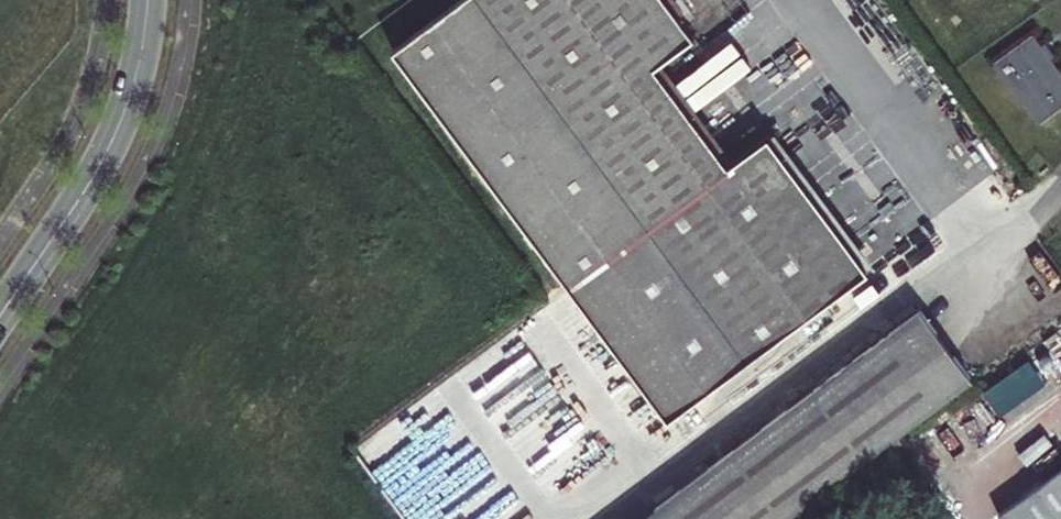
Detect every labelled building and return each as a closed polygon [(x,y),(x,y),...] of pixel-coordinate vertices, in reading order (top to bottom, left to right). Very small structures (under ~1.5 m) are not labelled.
[(392,46),(418,83),(562,277),(662,411),(865,264),(764,129),(724,158),(656,62),(694,34),(668,0),(455,0),(422,24),(392,46)] [(991,54),(1037,114),(1060,95),(1060,67),(1029,26),(991,54)] [(616,518),(759,518),(963,373),(913,305),(706,454),(616,518)] [(991,514),(995,518),(1060,518),(1060,461),(991,514)]
